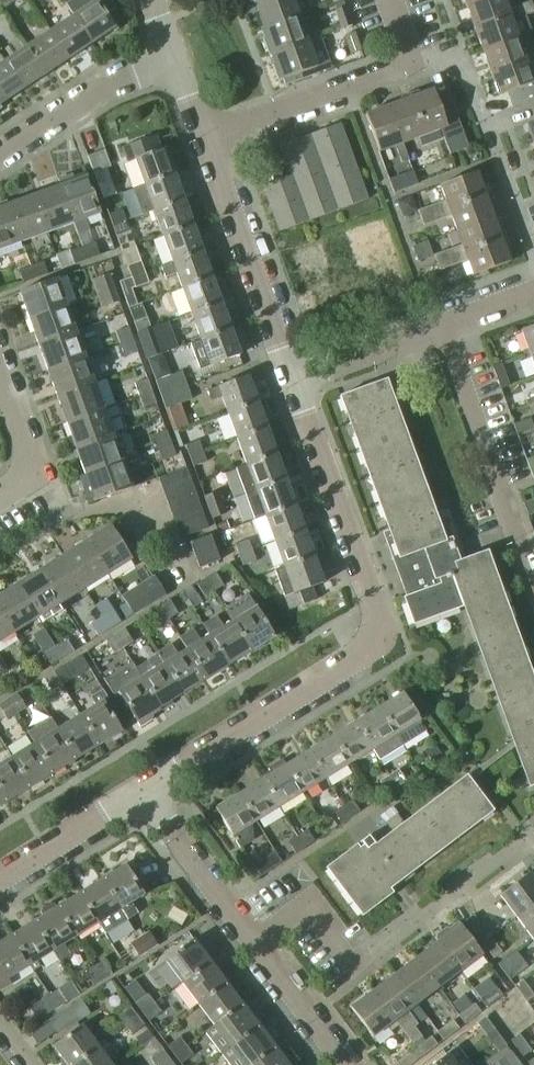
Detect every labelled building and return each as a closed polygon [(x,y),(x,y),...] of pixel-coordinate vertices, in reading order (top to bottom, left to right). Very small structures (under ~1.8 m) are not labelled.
[(2,9),(14,2),(12,0),(0,0),(0,5),(2,9)] [(73,15),(91,43),(115,27),(106,13),(115,7),(111,0),(72,0),(66,4),(73,15)] [(293,0),(258,0),(254,1),(264,27),(298,14),(293,0)] [(466,5),(474,27),(514,12),(517,19),(526,16),(522,4),(508,8),(505,0),(479,0),(466,5)] [(522,4),(526,16),(533,13),(533,10),(531,1),(522,4)] [(352,25),(345,6),(336,9),(342,28),(352,25)] [(514,12),(474,27),(482,49),(519,36),(513,20),(517,19),(514,12)] [(298,14),(264,27),(267,36),(262,38),(268,54),(308,40),(298,14)] [(73,15),(49,30),(68,58),(91,43),(73,15)] [(68,58),(49,30),(27,46),(45,73),(68,58)] [(361,50),(354,31),(345,35),(351,53),(361,50)] [(482,49),(490,72),(527,59),(531,57),(533,63),(533,49),(528,33),(519,36),(482,49)] [(319,35),(308,40),(268,54),(268,55),(273,53),(276,62),(272,63),(278,80),(282,79),(284,85),(319,72),(311,50),(323,46),(319,35)] [(45,73),(27,46),(3,61),(22,89),(45,73)] [(490,72),(498,95),(507,92),(512,105),(523,101),(533,96),(533,67),(533,63),(531,57),(527,59),(490,72)] [(22,89),(3,61),(0,63),(0,104),(22,89)] [(403,143),(403,142),(441,129),(450,154),(469,147),(448,89),(435,94),(433,89),(389,105),(403,143)] [(409,161),(403,143),(389,105),(365,114),(379,151),(395,145),(402,164),(409,161)] [(533,146),(533,145),(533,120),(525,123),(533,146)] [(367,199),(340,123),(281,145),(291,174),(263,185),(279,231),(367,199)] [(132,158),(142,185),(173,174),(162,146),(158,147),(153,134),(120,146),(125,160),(132,158)] [(107,167),(93,172),(103,199),(117,194),(107,167)] [(418,211),(421,218),(486,194),(477,171),(440,185),(446,200),(418,211)] [(72,174),(58,179),(61,185),(74,222),(101,213),(87,175),(75,180),(72,174)] [(147,214),(152,212),(152,211),(182,200),(173,174),(142,185),(133,189),(142,216),(147,214)] [(61,185),(34,195),(48,232),(74,222),(61,185)] [(424,226),(451,216),(456,230),(494,216),(486,194),(421,218),(424,226)] [(34,195),(8,204),(22,241),(48,232),(34,195)] [(412,196),(398,201),(403,216),(417,211),(412,196)] [(22,241),(8,204),(7,200),(0,202),(0,249),(22,241)] [(191,226),(182,200),(152,211),(152,212),(161,237),(191,226)] [(122,210),(109,214),(113,225),(126,220),(122,210)] [(434,255),(437,262),(502,238),(494,216),(456,230),(462,245),(434,255)] [(126,220),(113,225),(116,236),(128,231),(130,231),(128,225),(126,220)] [(201,252),(191,226),(161,237),(170,262),(201,252)] [(440,270),(467,260),(473,275),(511,261),(502,238),(437,262),(440,270)] [(95,242),(83,246),(87,259),(100,255),(95,242)] [(87,259),(83,246),(71,251),(75,264),(87,259)] [(175,274),(180,288),(210,277),(201,252),(170,262),(161,266),(165,278),(175,274)] [(43,261),(31,265),(35,278),(48,273),(43,261)] [(128,266),(131,276),(145,272),(141,261),(128,266)] [(35,278),(31,265),(18,270),(23,283),(35,278)] [(145,272),(131,276),(135,287),(149,282),(145,272)] [(90,280),(95,294),(114,287),(109,273),(90,280)] [(67,274),(19,291),(29,318),(66,304),(73,302),(70,292),(72,287),(67,274)] [(220,303),(210,277),(180,288),(189,314),(220,303)] [(114,287),(95,294),(100,308),(119,301),(114,287)] [(229,329),(220,303),(189,314),(199,340),(229,329)] [(76,330),(66,304),(29,318),(38,344),(76,330)] [(134,322),(138,333),(151,328),(147,317),(134,322)] [(524,354),(533,351),(533,324),(520,329),(528,349),(523,351),(524,354)] [(119,344),(133,339),(128,326),(114,331),(119,344)] [(155,338),(151,328),(138,333),(147,358),(164,352),(158,337),(155,338)] [(190,343),(198,367),(238,353),(229,329),(199,340),(190,343)] [(85,357),(76,330),(38,344),(48,371),(85,357)] [(137,351),(133,339),(119,344),(124,356),(137,351)] [(533,367),(533,351),(524,354),(526,359),(531,357),(533,367)] [(94,382),(85,357),(48,371),(57,396),(94,382)] [(161,396),(188,386),(182,371),(156,380),(161,396)] [(218,387),(208,391),(211,401),(222,397),(227,412),(258,401),(248,375),(218,386),(218,387)] [(506,375),(497,378),(500,388),(509,385),(506,375)] [(134,383),(139,395),(152,390),(147,378),(134,383)] [(381,381),(340,396),(388,530),(383,532),(406,595),(404,596),(413,624),(468,604),(533,784),(533,679),(487,550),(466,558),(448,508),(430,514),(381,381)] [(57,396),(67,422),(104,408),(94,382),(57,396)] [(192,399),(188,386),(161,396),(166,408),(192,399)] [(152,390),(139,395),(143,408),(156,402),(152,390)] [(258,401),(227,412),(237,439),(267,427),(263,417),(267,415),(269,412),(264,399),(258,401)] [(113,434),(104,408),(67,422),(76,448),(113,434)] [(530,418),(514,424),(517,433),(533,427),(530,418)] [(267,427),(237,439),(246,464),(246,465),(277,453),(267,427)] [(153,434),(157,447),(171,441),(166,429),(153,434)] [(128,457),(125,449),(119,451),(113,434),(76,448),(85,473),(122,460),(128,457)] [(186,444),(190,456),(203,451),(199,440),(186,444)] [(171,441),(157,447),(162,460),(176,454),(171,441)] [(246,464),(236,469),(245,494),(286,479),(282,469),(286,467),(288,464),(283,450),(277,453),(246,465),(246,464)] [(203,451),(190,456),(193,466),(207,461),(203,451)] [(122,460),(85,473),(79,476),(84,489),(90,487),(95,500),(132,487),(123,461),(122,460)] [(163,489),(191,479),(186,467),(159,477),(163,489)] [(195,491),(191,479),(163,489),(168,501),(195,491)] [(286,479),(245,494),(254,520),(265,516),(296,505),(286,479)] [(200,503),(195,491),(168,501),(172,513),(200,503)] [(208,507),(222,502),(218,491),(205,496),(208,507)] [(523,502),(528,516),(533,513),(533,503),(533,499),(523,502)] [(226,514),(222,502),(208,507),(213,519),(226,514)] [(204,516),(200,503),(172,513),(176,526),(204,516)] [(296,505),(265,516),(275,542),(305,531),(296,505)] [(209,527),(204,516),(176,526),(181,537),(209,527)] [(107,573),(132,558),(111,524),(86,540),(107,573)] [(305,531),(275,542),(284,568),(314,556),(305,531)] [(211,535),(190,542),(199,568),(220,560),(211,535)] [(239,555),(253,550),(248,539),(235,544),(239,555)] [(84,588),(107,573),(86,540),(63,554),(84,588)] [(256,560),(253,550),(239,555),(243,565),(256,560)] [(61,603),(84,588),(63,554),(39,569),(61,603)] [(284,568),(275,572),(284,597),(289,610),(316,600),(311,587),(324,582),(314,556),(284,568)] [(37,617),(61,603),(39,569),(16,583),(37,617)] [(205,577),(214,590),(223,584),(215,570),(205,577)] [(133,614),(164,594),(153,577),(122,597),(133,614)] [(205,596),(214,590),(205,577),(196,583),(205,596)] [(37,617),(16,583),(0,594),(0,609),(14,632),(37,617)] [(224,607),(232,620),(251,650),(275,636),(270,629),(256,605),(255,606),(248,593),(224,607)] [(160,605),(168,619),(178,613),(170,599),(160,605)] [(159,625),(168,619),(160,605),(151,611),(159,625)] [(14,632),(0,609),(0,641),(14,632)] [(114,609),(102,616),(110,628),(121,621),(114,609)] [(203,624),(210,634),(209,635),(227,665),(251,650),(232,620),(224,626),(217,615),(203,624)] [(110,628),(102,616),(91,623),(98,636),(110,628)] [(115,633),(123,647),(133,641),(124,627),(115,633)] [(179,637),(187,648),(205,678),(227,665),(209,635),(200,640),(192,628),(179,637)] [(114,653),(123,647),(115,633),(105,639),(114,653)] [(37,642),(51,665),(63,657),(56,645),(53,647),(47,636),(37,642)] [(67,639),(56,645),(63,657),(74,651),(67,639)] [(158,652),(164,662),(163,663),(182,693),(205,678),(187,648),(178,654),(171,644),(158,652)] [(160,706),(141,676),(132,662),(105,678),(104,679),(114,695),(115,694),(119,692),(140,727),(153,719),(154,714),(152,711),(160,706)] [(160,706),(182,693),(163,663),(141,676),(160,706)] [(63,665),(53,671),(62,684),(71,679),(63,665)] [(62,684),(53,671),(43,677),(52,690),(62,684)] [(80,714),(99,744),(122,730),(104,700),(108,698),(103,688),(90,696),(95,704),(80,714)] [(427,731),(420,719),(403,692),(379,707),(402,746),(427,731)] [(8,698),(17,713),(26,707),(17,693),(8,698)] [(17,713),(8,698),(0,703),(0,708),(7,719),(17,713)] [(379,760),(402,746),(379,707),(356,721),(373,748),(372,748),(379,760)] [(99,744),(80,714),(57,728),(76,758),(99,744)] [(27,732),(33,743),(34,742),(53,773),(76,758),(57,728),(51,718),(27,732)] [(373,748),(356,721),(332,735),(349,763),(372,748),(373,748)] [(309,750),(326,777),(349,763),(332,735),(309,750)] [(29,787),(53,773),(34,742),(33,743),(11,757),(29,787)] [(435,745),(425,751),(432,762),(442,756),(435,745)] [(309,750),(285,764),(302,792),(326,777),(309,750)] [(29,787),(11,757),(0,763),(0,789),(7,801),(29,787)] [(271,773),(262,779),(279,806),(302,792),(285,764),(282,759),(268,768),(271,773)] [(398,768),(389,775),(396,787),(406,780),(398,768)] [(396,787),(389,775),(379,781),(387,793),(396,787)] [(255,821),(279,806),(262,779),(239,793),(255,821)] [(370,855),(363,845),(359,848),(356,844),(326,867),(362,915),(392,892),(389,888),(493,810),(470,779),(407,827),(398,815),(371,834),(381,847),(370,855)] [(252,823),(255,821),(239,793),(214,808),(232,836),(240,848),(253,839),(252,823)] [(343,805),(350,817),(361,810),(353,799),(343,805)] [(341,823),(350,817),(343,805),(333,811),(341,823)] [(297,835),(304,847),(315,840),(307,829),(297,835)] [(296,853),(304,847),(297,835),(288,841),(296,853)] [(368,835),(361,841),(367,849),(374,843),(368,835)] [(251,866),(259,877),(282,862),(275,850),(251,866)] [(126,863),(103,878),(122,909),(128,920),(139,913),(132,902),(145,894),(126,863)] [(516,916),(533,902),(533,878),(530,872),(500,894),(516,916)] [(99,923),(122,909),(103,878),(80,892),(99,923)] [(76,937),(99,923),(80,892),(57,906),(76,937)] [(516,916),(533,938),(533,937),(533,902),(516,916)] [(43,915),(34,920),(53,951),(56,956),(60,962),(70,956),(64,944),(76,937),(57,906),(56,907),(55,904),(50,903),(42,908),(41,913),(43,915)] [(474,914),(473,914),(466,920),(478,936),(486,930),(474,914)] [(34,920),(11,934),(31,965),(30,965),(33,971),(41,966),(38,960),(53,951),(34,920)] [(461,924),(452,930),(449,926),(446,926),(438,932),(437,936),(440,939),(438,941),(460,970),(483,953),(461,924)] [(149,931),(139,937),(148,952),(158,945),(149,931)] [(30,965),(31,965),(11,934),(0,941),(0,991),(12,984),(8,979),(30,965)] [(502,951),(490,936),(482,942),(494,957),(502,951)] [(148,952),(139,937),(129,944),(138,958),(148,952)] [(194,938),(166,960),(182,981),(210,960),(194,938)] [(460,970),(438,941),(416,957),(438,987),(460,970)] [(438,987),(416,957),(394,974),(416,1003),(438,987)] [(507,957),(498,963),(510,979),(519,973),(507,957)] [(95,966),(103,980),(113,974),(104,960),(95,966)] [(210,960),(182,981),(198,1003),(226,981),(210,960)] [(94,985),(103,980),(95,966),(86,972),(94,985)] [(412,1044),(413,1043),(421,1037),(414,1026),(417,1024),(407,1010),(416,1003),(394,974),(372,990),(395,1019),(394,1019),(412,1044)] [(515,985),(527,1001),(533,995),(533,994),(523,979),(515,985)] [(226,981),(198,1003),(214,1024),(242,1002),(226,981)] [(480,998),(487,1007),(503,995),(496,986),(480,998)] [(49,995),(57,1008),(67,1001),(59,988),(49,995)] [(372,1036),(394,1019),(395,1019),(372,990),(350,1006),(372,1036)] [(142,1011),(154,1002),(149,994),(136,1003),(142,1011)] [(38,1019),(57,1008),(49,995),(30,1007),(38,1019)] [(162,1012),(154,1002),(142,1011),(150,1021),(162,1012)] [(214,1024),(204,1031),(220,1053),(258,1024),(242,1002),(214,1024)] [(459,1015),(465,1023),(481,1011),(475,1003),(459,1015)] [(57,1035),(82,1020),(73,1005),(48,1020),(57,1035)] [(125,1024),(137,1014),(132,1006),(119,1016),(125,1024)] [(145,1024),(137,1014),(125,1024),(132,1033),(145,1024)] [(438,1031),(444,1039),(459,1027),(453,1019),(438,1031)] [(91,1037),(82,1024),(53,1045),(69,1064),(70,1064),(97,1044),(98,1046),(104,1042),(97,1032),(91,1037)] [(220,1053),(229,1064),(248,1064),(274,1045),(258,1024),(220,1053)] [(507,1044),(495,1028),(487,1035),(498,1050),(507,1044)] [(153,1037),(148,1029),(137,1038),(142,1045),(153,1037)] [(531,1050),(520,1033),(511,1040),(523,1056),(531,1050)] [(174,1054),(187,1044),(181,1036),(168,1045),(174,1054)] [(422,1055),(437,1043),(431,1036),(416,1047),(422,1055)] [(98,1046),(97,1044),(70,1064),(113,1064),(98,1046)] [(194,1054),(187,1044),(174,1054),(182,1063),(194,1054)] [(248,1064),(289,1064),(274,1045),(248,1064)] [(150,1059),(155,1064),(159,1064),(169,1058),(162,1049),(150,1059)] [(511,1050),(503,1056),(509,1064),(523,1064),(511,1050)] [(395,1064),(409,1064),(416,1060),(409,1052),(394,1064),(395,1064)] [(431,1064),(458,1064),(448,1052),(431,1064)]
